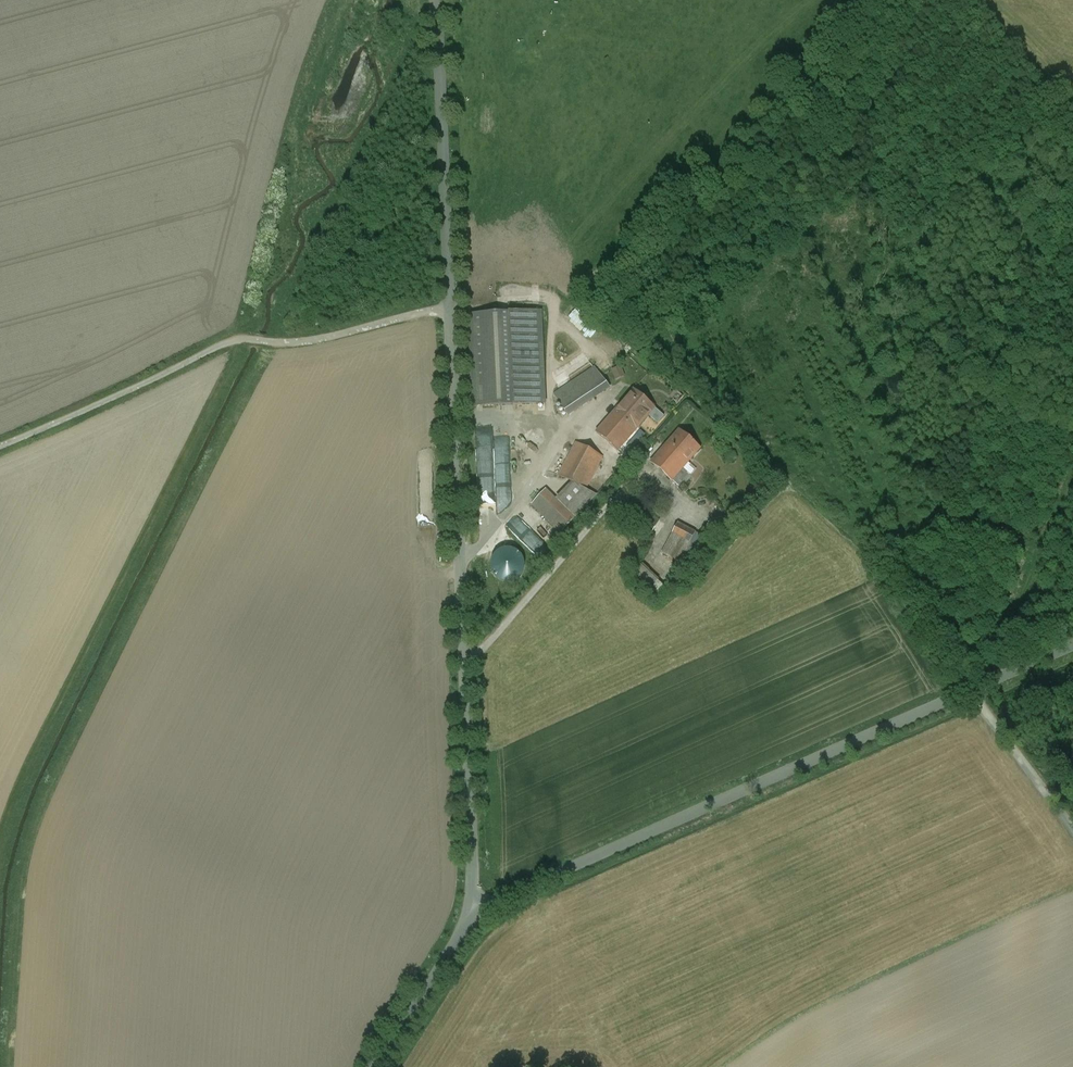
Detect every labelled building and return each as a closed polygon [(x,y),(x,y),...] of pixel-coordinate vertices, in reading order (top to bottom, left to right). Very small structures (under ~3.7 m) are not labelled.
[(540,311),(509,313),(513,405),(545,404),(540,311)] [(595,325),(579,312),(571,322),(599,345),(607,334),(595,325)] [(509,313),(469,314),(474,407),(513,405),(509,313)] [(595,367),(554,395),(568,416),(610,388),(602,376),(595,367)] [(620,367),(613,370),(615,376),(623,374),(620,367)] [(633,389),(619,406),(641,425),(649,416),(655,408),(633,389)] [(641,425),(619,406),(610,416),(632,435),(641,425)] [(664,416),(655,408),(649,416),(658,424),(664,416)] [(610,416),(596,433),(618,451),(632,435),(610,416)] [(679,430),(660,451),(682,470),(683,469),(701,448),(679,430)] [(576,442),(559,475),(572,483),(585,490),(585,489),(603,457),(576,442)] [(682,470),(660,451),(651,462),(672,481),(682,470)] [(481,520),(498,519),(496,474),(488,474),(488,467),(480,467),(481,520)] [(682,470),(672,481),(681,488),(691,476),(683,469),(682,470)] [(557,499),(546,488),(532,503),(561,532),(575,517),(596,495),(595,495),(585,489),(585,490),(572,483),(557,499)] [(517,514),(547,542),(555,533),(525,505),(517,514)] [(720,525),(710,520),(703,530),(713,536),(716,531),(720,525)] [(696,533),(677,524),(667,542),(698,559),(706,542),(702,540),(697,550),(689,546),(696,533)] [(697,534),(696,533),(689,546),(697,550),(702,540),(704,537),(697,534)] [(657,582),(640,565),(632,579),(649,596),(657,582)]
